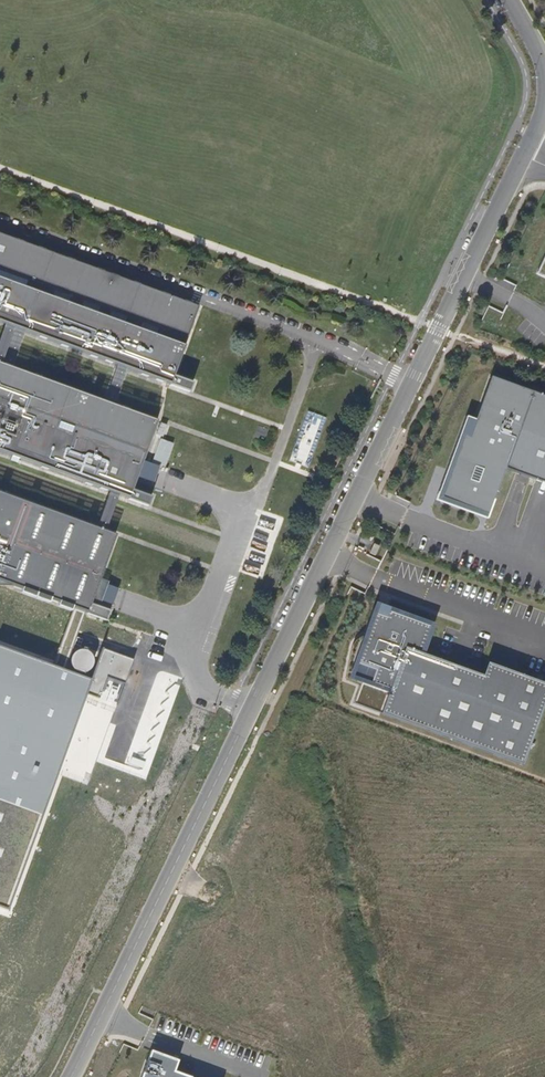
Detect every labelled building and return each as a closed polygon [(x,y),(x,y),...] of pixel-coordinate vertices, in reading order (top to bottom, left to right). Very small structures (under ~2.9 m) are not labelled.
[(0,239),(0,329),(11,334),(21,337),(113,371),(123,374),(166,390),(186,397),(189,389),(169,381),(195,310),(0,239)] [(536,273),(544,277),(544,254),(536,273)] [(0,364),(0,372),(8,375),(21,337),(11,334),(0,364)] [(123,374),(113,371),(100,408),(110,411),(123,374)] [(125,504),(145,511),(147,503),(128,496),(153,427),(110,411),(100,408),(8,375),(0,372),(0,459),(125,504)] [(491,376),(476,417),(468,437),(463,435),(440,498),(487,516),(505,468),(544,483),(544,396),(491,376)] [(468,437),(476,417),(467,414),(436,497),(440,498),(463,435),(468,437)] [(83,618),(111,539),(0,499),(0,588),(83,618)] [(377,605),(374,611),(385,615),(387,609),(377,605)] [(522,765),(544,701),(544,684),(518,674),(513,687),(482,676),(421,654),(405,648),(409,637),(425,643),(431,625),(387,609),(385,615),(374,611),(366,633),(363,636),(360,640),(358,644),(346,675),(361,681),(360,684),(353,704),(522,765)] [(421,654),(425,643),(409,637),(405,648),(421,654)] [(0,642),(0,906),(13,911),(97,676),(0,642)] [(487,663),(482,676),(513,687),(518,674),(487,663)] [(361,681),(346,675),(345,678),(360,684),(361,681)] [(174,1068),(178,1057),(150,1047),(143,1070),(141,1076),(198,1076),(174,1068)]
